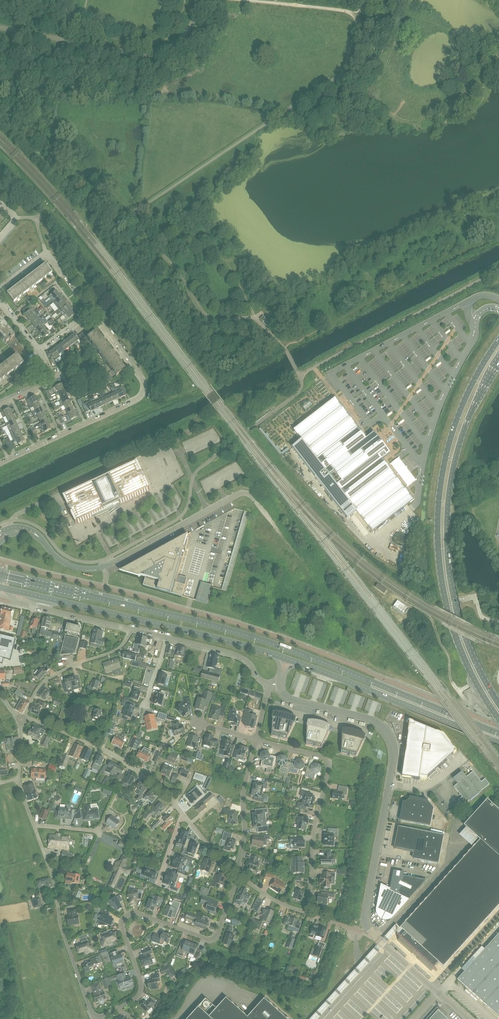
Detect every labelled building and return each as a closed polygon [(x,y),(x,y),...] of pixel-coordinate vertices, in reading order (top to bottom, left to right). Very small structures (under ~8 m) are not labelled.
[(45,264),(32,274),(39,283),(52,273),(45,264)] [(32,274),(19,284),(26,293),(39,283),(32,274)] [(13,303),(26,293),(19,284),(6,294),(13,303)] [(49,304),(55,300),(60,296),(56,291),(48,296),(50,299),(47,302),(49,304)] [(60,296),(55,300),(49,304),(50,306),(54,303),(56,306),(55,306),(63,300),(60,296)] [(67,305),(63,300),(55,306),(57,309),(54,311),(50,314),(52,316),(56,313),(56,314),(67,305)] [(61,313),(63,316),(71,310),(67,305),(56,314),(53,316),(55,319),(57,317),(57,316),(61,313)] [(43,308),(42,307),(38,310),(38,309),(34,311),(32,309),(30,310),(27,306),(22,310),(29,319),(34,315),(36,314),(39,311),(43,308)] [(68,322),(67,320),(74,315),(71,310),(63,316),(60,318),(62,320),(62,321),(65,325),(68,322)] [(29,319),(32,324),(37,320),(34,315),(29,319)] [(36,329),(41,325),(37,320),(32,324),(36,329)] [(36,329),(40,333),(47,328),(45,325),(48,322),(47,321),(43,323),(41,325),(36,329)] [(6,342),(13,337),(14,336),(4,323),(0,327),(0,336),(5,343),(6,342)] [(43,338),(51,333),(52,335),(55,332),(52,328),(49,330),(47,328),(40,333),(43,338)] [(87,337),(96,350),(105,343),(95,330),(95,331),(92,333),(90,334),(88,336),(87,337)] [(71,334),(72,335),(69,337),(74,344),(75,345),(78,343),(79,344),(81,342),(80,342),(76,337),(73,332),(71,334)] [(23,349),(13,337),(6,342),(16,354),(23,349)] [(69,337),(66,340),(64,338),(63,340),(68,347),(74,344),(69,337)] [(62,343),(59,345),(63,351),(68,347),(63,340),(61,341),(62,343)] [(115,356),(105,343),(96,350),(106,363),(115,356)] [(59,345),(56,348),(54,346),(53,347),(59,355),(60,357),(59,355),(63,351),(59,345)] [(55,361),(60,357),(59,355),(53,347),(51,349),(52,350),(49,353),(53,359),(54,359),(55,361)] [(16,355),(9,361),(3,365),(10,374),(23,364),(21,362),(19,359),(18,357),(16,355)] [(125,369),(115,356),(106,363),(116,376),(125,369)] [(0,367),(0,381),(7,376),(9,379),(11,377),(9,374),(10,374),(3,365),(0,367)] [(116,389),(115,385),(114,383),(111,384),(118,399),(123,396),(120,388),(116,389)] [(52,388),(55,394),(58,392),(64,390),(61,384),(52,388)] [(112,391),(113,394),(110,395),(112,401),(118,399),(111,384),(108,386),(109,388),(110,388),(112,391)] [(101,397),(98,398),(102,406),(107,404),(104,398),(103,395),(101,391),(100,389),(98,391),(101,397)] [(66,395),(64,390),(58,392),(55,394),(56,396),(58,399),(60,398),(66,395)] [(96,409),(102,406),(98,398),(95,399),(92,394),(89,395),(96,409)] [(69,400),(66,395),(60,398),(62,400),(57,403),(58,405),(59,405),(69,400)] [(86,412),(90,410),(91,411),(96,409),(89,395),(87,396),(90,401),(87,402),(82,405),(86,412)] [(112,401),(110,395),(104,398),(107,404),(112,401)] [(27,400),(29,406),(38,402),(35,396),(27,400)] [(292,447),(347,519),(357,511),(372,532),(413,500),(382,459),(389,454),(379,441),(373,434),(366,439),(335,398),(294,430),(302,440),(292,447)] [(59,405),(58,405),(59,408),(61,407),(64,406),(65,407),(65,409),(71,406),(69,400),(59,405)] [(30,409),(31,408),(33,407),(34,410),(32,411),(41,407),(38,402),(29,406),(30,409)] [(65,409),(68,414),(74,411),(71,406),(65,409)] [(32,411),(34,416),(34,417),(43,412),(41,407),(32,411)] [(6,417),(12,414),(9,408),(0,412),(3,418),(6,417)] [(76,417),(74,411),(68,414),(65,415),(68,421),(76,417)] [(38,418),(40,421),(46,418),(43,412),(34,417),(35,419),(38,418)] [(6,417),(8,422),(14,419),(12,414),(6,417)] [(38,425),(39,427),(48,423),(46,418),(40,421),(41,423),(38,425)] [(6,426),(8,429),(17,425),(14,419),(8,422),(10,425),(6,426)] [(40,430),(43,429),(45,432),(51,429),(48,423),(39,427),(40,430)] [(8,429),(10,434),(19,430),(17,425),(8,429)] [(19,430),(10,434),(13,440),(22,436),(19,430)] [(17,441),(18,444),(24,441),(22,436),(13,440),(14,442),(17,441)] [(64,497),(76,524),(114,506),(114,508),(116,507),(118,506),(117,505),(150,490),(138,463),(64,497)] [(249,512),(245,511),(221,590),(227,591),(249,512)] [(143,585),(182,596),(187,578),(178,575),(188,540),(186,540),(188,534),(120,571),(139,578),(141,575),(146,576),(143,585)] [(207,604),(212,587),(212,585),(208,584),(206,592),(199,590),(196,600),(207,604)] [(378,584),(375,587),(384,594),(387,590),(378,584)] [(393,607),(403,614),(407,607),(398,600),(393,607)] [(8,631),(9,626),(11,620),(13,620),(14,621),(15,622),(17,621),(17,619),(16,618),(15,617),(13,618),(11,617),(13,610),(3,608),(1,615),(0,619),(0,629),(8,631)] [(42,626),(40,634),(53,637),(54,632),(48,631),(49,628),(51,619),(44,617),(42,626)] [(31,626),(33,626),(32,633),(36,634),(39,620),(35,619),(34,620),(33,621),(32,621),(31,626)] [(78,638),(79,635),(80,635),(82,629),(67,625),(66,631),(67,632),(67,635),(66,634),(60,655),(75,654),(79,638),(78,638)] [(101,639),(103,631),(94,629),(91,643),(100,645),(100,644),(103,645),(104,640),(101,639)] [(53,638),(62,640),(63,634),(54,631),(54,632),(53,637),(53,638)] [(2,663),(4,658),(10,660),(16,639),(0,635),(0,663),(2,663)] [(134,644),(133,649),(135,649),(140,650),(140,649),(141,645),(143,637),(138,636),(136,644),(134,644)] [(146,646),(149,646),(151,647),(153,639),(143,637),(141,645),(146,646)] [(88,643),(81,641),(80,648),(86,650),(88,643)] [(178,646),(175,655),(184,657),(187,648),(178,646)] [(123,658),(132,660),(132,661),(143,664),(144,660),(137,658),(136,662),(135,661),(136,658),(136,655),(124,652),(123,658)] [(209,663),(208,668),(210,668),(209,672),(212,673),(213,669),(216,670),(216,669),(217,665),(219,656),(211,654),(209,663)] [(120,668),(117,659),(103,664),(106,672),(120,668)] [(132,661),(131,666),(146,669),(147,669),(148,665),(143,664),(132,661)] [(44,672),(46,671),(46,672),(52,669),(49,663),(43,666),(44,668),(42,669),(41,669),(35,675),(40,680),(46,673),(44,672)] [(161,673),(158,684),(165,685),(167,677),(170,678),(171,672),(165,671),(164,674),(161,673)] [(203,671),(201,678),(219,682),(219,680),(220,675),(212,673),(209,672),(203,671)] [(73,691),(79,689),(82,688),(80,682),(81,682),(79,676),(76,677),(75,677),(70,678),(72,687),(73,691)] [(69,693),(68,692),(73,691),(72,687),(70,678),(65,680),(62,681),(66,694),(69,693)] [(93,680),(93,683),(91,682),(89,690),(93,691),(94,687),(97,688),(99,682),(93,680)] [(51,692),(43,686),(37,694),(40,696),(40,697),(42,698),(42,697),(46,700),(51,692)] [(133,699),(133,700),(136,701),(137,700),(138,701),(141,691),(139,690),(140,688),(134,686),(133,689),(134,689),(131,698),(133,699)] [(18,688),(17,690),(15,694),(21,697),(24,691),(18,688)] [(167,699),(169,692),(161,690),(160,694),(157,693),(154,704),(161,706),(163,698),(167,699)] [(195,709),(196,709),(195,710),(199,711),(199,710),(203,711),(206,701),(209,702),(212,693),(205,691),(202,699),(198,698),(195,709)] [(182,703),(176,709),(184,717),(188,712),(185,709),(188,707),(187,706),(191,705),(189,698),(183,699),(184,702),(182,704),(182,703)] [(15,709),(19,712),(25,701),(21,699),(15,709)] [(133,707),(134,703),(123,699),(121,703),(123,704),(122,706),(125,707),(123,712),(125,712),(123,716),(131,718),(133,713),(134,713),(135,709),(134,708),(135,707),(133,707)] [(41,707),(41,706),(44,707),(46,702),(39,700),(37,704),(38,704),(37,706),(32,704),(30,711),(39,715),(41,707)] [(29,703),(28,703),(25,701),(19,712),(23,714),(29,703)] [(209,718),(214,720),(214,719),(218,720),(221,711),(225,712),(226,706),(222,705),(221,708),(215,706),(214,710),(213,709),(212,712),(211,712),(209,718)] [(100,719),(100,718),(100,719),(101,718),(102,717),(101,716),(102,711),(95,709),(94,711),(95,712),(93,719),(99,721),(100,719)] [(230,717),(229,721),(232,722),(232,724),(238,726),(241,718),(237,717),(237,715),(235,715),(236,710),(230,709),(227,717),(230,717)] [(244,716),(248,717),(245,726),(249,728),(252,729),(252,728),(254,729),(255,726),(256,723),(257,717),(252,715),(253,711),(246,709),(244,716)] [(158,718),(166,721),(167,715),(159,712),(158,718)] [(286,740),(294,723),(295,720),(273,714),(272,717),(272,736),(278,738),(279,734),(281,735),(280,738),(286,740)] [(154,715),(145,717),(148,730),(157,728),(154,715)] [(172,723),(174,728),(172,729),(174,735),(185,732),(182,725),(180,726),(178,721),(172,723)] [(114,728),(114,727),(114,725),(116,726),(116,724),(113,723),(112,723),(111,724),(109,728),(107,733),(113,736),(115,731),(113,730),(113,729),(114,729),(114,728)] [(321,748),(329,731),(330,728),(308,723),(307,726),(306,745),(312,746),(313,743),(316,743),(315,747),(321,748)] [(411,724),(402,775),(421,777),(454,749),(440,734),(411,724)] [(31,737),(32,736),(37,738),(39,739),(41,736),(42,736),(45,731),(41,729),(34,726),(32,731),(30,730),(28,734),(29,734),(29,735),(31,737)] [(342,735),(341,753),(347,755),(348,751),(350,752),(349,755),(356,757),(364,740),(364,737),(343,731),(342,735)] [(203,745),(210,747),(210,745),(216,747),(218,740),(212,739),(213,736),(211,736),(212,735),(211,734),(209,733),(208,734),(208,735),(206,734),(203,745)] [(115,745),(117,746),(122,737),(119,735),(117,734),(115,737),(112,744),(113,744),(113,745),(114,746),(115,745)] [(125,742),(123,741),(126,736),(123,734),(122,737),(117,746),(118,747),(119,748),(120,748),(121,748),(122,749),(125,742)] [(186,746),(194,748),(194,750),(197,751),(199,745),(196,744),(195,743),(196,741),(198,737),(190,734),(186,746)] [(41,744),(46,747),(50,738),(45,736),(41,744)] [(18,741),(19,741),(18,737),(6,739),(7,751),(19,749),(18,741)] [(128,747),(132,748),(136,739),(133,737),(128,747)] [(141,741),(136,739),(132,748),(137,750),(141,741)] [(224,739),(221,749),(225,750),(223,755),(230,757),(232,751),(229,750),(231,741),(224,739)] [(77,759),(78,756),(82,747),(75,744),(70,756),(77,759)] [(233,757),(239,759),(240,756),(244,757),(246,751),(246,752),(248,747),(244,746),(243,747),(244,747),(240,746),(238,752),(235,751),(233,757)] [(148,749),(147,749),(144,747),(142,751),(140,750),(137,756),(138,757),(138,758),(139,758),(140,758),(142,759),(148,749)] [(81,759),(87,762),(92,752),(86,749),(81,759)] [(151,756),(152,753),(155,755),(156,753),(152,751),(151,752),(150,752),(151,751),(148,749),(142,759),(144,760),(145,761),(146,762),(147,762),(148,762),(151,756)] [(153,761),(156,763),(159,756),(160,757),(162,752),(159,750),(158,751),(156,756),(155,756),(153,761)] [(202,759),(203,757),(203,756),(201,755),(202,753),(198,751),(197,753),(196,757),(196,759),(202,761),(204,761),(204,760),(202,759)] [(272,768),(274,758),(270,757),(270,756),(268,752),(264,751),(261,753),(260,757),(262,761),(264,761),(263,765),(267,767),(266,772),(271,773),(272,768)] [(167,760),(175,764),(177,758),(178,758),(179,755),(178,755),(170,752),(167,760)] [(181,756),(180,759),(187,762),(191,763),(192,761),(193,759),(182,754),(181,756)] [(60,766),(59,768),(64,770),(65,768),(69,757),(64,755),(60,766)] [(287,776),(288,772),(291,762),(286,761),(287,760),(285,756),(281,755),(278,758),(277,761),(279,765),(280,765),(278,774),(287,776)] [(98,756),(94,763),(92,768),(98,771),(104,758),(98,756)] [(297,774),(298,770),(300,770),(303,768),(304,764),(302,761),(298,760),(295,762),(295,763),(291,762),(288,772),(297,774)] [(114,778),(115,776),(112,775),(117,766),(111,762),(108,766),(109,767),(106,771),(112,775),(111,777),(112,778),(113,777),(114,778)] [(0,767),(0,770),(0,771),(0,772),(0,776),(8,775),(8,771),(7,771),(6,769),(8,769),(7,767),(7,764),(6,764),(0,765),(0,767)] [(50,764),(47,770),(54,773),(57,767),(50,764)] [(170,776),(172,770),(173,768),(165,764),(161,773),(165,775),(166,774),(170,776)] [(312,766),(311,768),(307,766),(304,777),(314,779),(315,774),(317,774),(320,772),(321,768),(319,765),(315,764),(312,766)] [(115,776),(115,777),(118,772),(122,774),(124,770),(117,766),(112,775),(115,776)] [(46,779),(46,770),(32,769),(31,778),(46,779)] [(182,769),(179,775),(187,778),(189,773),(182,769)] [(457,783),(454,786),(462,797),(458,800),(462,805),(470,799),(470,800),(479,793),(478,793),(489,784),(485,778),(481,781),(473,771),(465,777),(461,772),(462,772),(453,778),(453,779),(453,778),(457,783)] [(130,775),(128,778),(127,780),(124,778),(120,784),(126,788),(128,785),(130,786),(135,778),(130,775)] [(138,801),(142,797),(141,796),(147,788),(145,787),(145,786),(140,782),(136,787),(139,790),(137,793),(139,795),(135,800),(134,800),(133,801),(136,804),(137,802),(138,801)] [(253,786),(252,789),(262,791),(263,788),(267,789),(268,784),(262,782),(262,785),(255,783),(254,786),(253,786)] [(23,786),(26,793),(26,794),(28,801),(38,797),(33,783),(23,786)] [(233,796),(235,789),(222,785),(220,792),(233,796)] [(332,800),(332,798),(341,799),(342,795),(346,795),(348,787),(339,785),(337,791),(333,791),(332,800)] [(190,796),(187,798),(192,804),(203,795),(196,787),(188,794),(190,796)] [(258,801),(263,802),(265,795),(261,795),(262,791),(252,789),(251,792),(252,793),(251,796),(258,798),(258,801)] [(304,796),(303,800),(313,802),(313,801),(314,802),(315,798),(314,797),(314,796),(308,795),(309,792),(301,790),(300,795),(304,796)] [(151,791),(147,796),(145,798),(147,800),(148,800),(152,803),(156,799),(154,797),(156,795),(151,791)] [(214,797),(210,793),(204,798),(204,799),(198,805),(199,806),(196,808),(200,813),(207,807),(204,804),(207,802),(214,797)] [(400,820),(430,826),(434,808),(428,801),(410,797),(404,802),(400,820)] [(464,825),(471,831),(469,833),(471,836),(473,834),(480,839),(400,928),(405,932),(397,940),(431,971),(438,962),(443,967),(498,905),(498,810),(487,799),(464,825)] [(298,802),(296,808),(304,810),(305,807),(311,808),(311,807),(312,808),(313,804),(312,804),(313,802),(303,800),(302,803),(298,802)] [(147,820),(152,814),(153,816),(155,813),(159,816),(165,808),(160,803),(155,809),(152,806),(144,817),(147,820)] [(83,811),(84,820),(99,818),(98,809),(91,810),(90,805),(84,806),(85,811),(83,811)] [(228,815),(229,824),(233,823),(233,825),(237,824),(237,823),(236,811),(231,812),(230,808),(224,809),(223,813),(223,816),(228,815)] [(253,817),(254,820),(266,819),(265,813),(268,813),(267,808),(259,809),(260,812),(252,813),(252,817),(253,817)] [(56,812),(56,818),(61,818),(61,817),(64,817),(64,819),(66,819),(66,818),(68,818),(68,819),(71,819),(72,813),(68,813),(69,810),(59,809),(59,812),(56,812)] [(42,812),(40,817),(46,820),(49,811),(46,810),(45,813),(42,812)] [(297,817),(298,817),(297,821),(298,821),(297,829),(299,829),(299,830),(300,831),(301,831),(302,831),(303,830),(305,830),(306,822),(308,823),(308,819),(303,818),(303,815),(297,814),(297,817)] [(169,815),(168,816),(167,815),(163,820),(166,823),(161,827),(164,830),(172,822),(170,820),(172,818),(169,815)] [(115,829),(119,823),(114,819),(115,818),(112,816),(106,823),(115,829)] [(267,826),(266,819),(254,820),(254,824),(253,824),(253,828),(260,828),(261,828),(261,832),(268,831),(268,825),(267,826)] [(158,820),(150,827),(153,830),(161,822),(158,820)] [(395,848),(405,850),(417,852),(416,859),(414,858),(414,859),(438,863),(444,835),(399,826),(399,827),(396,843),(395,848)] [(324,846),(334,846),(334,845),(335,842),(334,842),(334,835),(338,836),(338,829),(328,828),(328,834),(324,834),(324,846)] [(178,844),(184,846),(184,848),(186,849),(187,848),(190,840),(187,839),(189,834),(183,831),(178,844)] [(231,833),(224,831),(221,840),(226,841),(223,849),(230,851),(231,848),(233,849),(236,840),(230,839),(230,837),(231,833)] [(70,836),(49,834),(48,847),(68,849),(70,836)] [(252,844),(253,844),(254,845),(257,846),(257,845),(258,845),(258,846),(262,847),(263,845),(266,845),(267,839),(269,839),(270,836),(264,835),(264,838),(253,836),(252,844)] [(305,841),(303,841),(303,837),(290,837),(290,843),(294,843),(294,849),(299,849),(299,847),(304,847),(305,841)] [(192,843),(189,849),(187,848),(186,849),(185,854),(187,855),(188,853),(194,855),(198,845),(192,843)] [(73,854),(63,851),(61,858),(71,861),(73,854)] [(321,856),(321,864),(332,864),(332,857),(330,857),(330,851),(324,851),(324,854),(325,854),(325,856),(321,856)] [(257,862),(259,857),(252,855),(251,860),(249,860),(247,867),(256,870),(257,867),(258,868),(259,867),(260,865),(259,864),(259,863),(257,862)] [(125,863),(127,859),(122,856),(120,861),(116,862),(113,868),(115,872),(109,886),(114,888),(120,874),(124,873),(129,875),(131,870),(127,867),(125,863)] [(184,865),(186,860),(188,860),(189,858),(184,856),(183,858),(176,856),(174,862),(184,865)] [(293,872),(304,873),(304,865),(303,865),(303,863),(300,863),(301,857),(293,857),(293,872)] [(201,867),(201,869),(208,872),(207,875),(210,876),(213,869),(210,868),(212,861),(205,858),(203,864),(200,865),(201,867)] [(172,867),(178,870),(177,872),(183,874),(184,872),(182,871),(184,865),(174,862),(172,867)] [(157,873),(150,871),(151,868),(146,866),(145,869),(147,870),(145,876),(154,880),(157,873)] [(385,887),(382,886),(378,909),(378,912),(379,914),(380,916),(382,917),(384,918),(387,918),(389,917),(392,916),(393,914),(395,915),(418,889),(416,888),(423,881),(403,877),(403,874),(407,875),(407,872),(393,870),(390,890),(387,889),(387,887),(385,887)] [(176,881),(178,876),(182,877),(183,874),(177,872),(176,875),(168,872),(166,878),(176,881)] [(323,872),(323,875),(320,875),(320,884),(320,883),(322,883),(322,887),(330,888),(330,884),(331,884),(331,876),(335,876),(335,873),(323,872)] [(68,873),(67,876),(66,883),(71,884),(72,883),(79,884),(80,875),(68,873)] [(227,876),(220,873),(217,881),(215,880),(212,886),(218,888),(220,884),(224,886),(227,876)] [(53,887),(50,878),(38,881),(39,887),(44,885),(45,889),(53,887)] [(164,883),(172,886),(171,889),(177,891),(178,888),(174,887),(176,881),(166,878),(164,883)] [(286,885),(276,878),(270,887),(280,894),(286,885)] [(141,900),(142,893),(142,890),(129,888),(127,897),(130,898),(129,904),(131,904),(131,905),(134,905),(136,905),(137,899),(141,900)] [(238,894),(239,895),(235,903),(240,905),(242,902),(246,904),(248,900),(249,900),(251,896),(246,893),(247,890),(243,888),(241,892),(240,891),(238,894)] [(294,898),(295,899),(296,900),(297,901),(298,900),(301,901),(304,892),(296,890),(294,898)] [(317,903),(322,903),(322,906),(326,906),(328,897),(334,898),(335,894),(325,892),(325,896),(318,895),(317,903)] [(113,899),(112,897),(110,899),(109,900),(107,903),(114,909),(115,908),(117,911),(118,911),(119,911),(121,909),(122,908),(119,903),(123,901),(120,895),(113,899)] [(146,908),(147,909),(147,910),(149,911),(150,910),(153,911),(156,904),(159,905),(162,899),(155,896),(153,901),(150,899),(146,908)] [(204,905),(207,906),(206,909),(215,913),(214,914),(217,905),(213,904),(213,903),(214,900),(206,898),(204,905)] [(174,913),(177,914),(181,903),(176,901),(174,906),(171,906),(170,906),(170,907),(167,906),(167,907),(166,907),(165,909),(166,910),(164,915),(167,916),(168,917),(169,918),(170,918),(171,918),(173,913),(174,913)] [(44,908),(42,902),(36,904),(38,910),(44,908)] [(260,905),(255,903),(252,909),(257,912),(260,905)] [(85,908),(89,912),(93,907),(88,904),(85,908)] [(270,923),(274,912),(265,908),(264,913),(261,920),(270,923)] [(76,909),(75,909),(69,910),(69,917),(67,917),(68,925),(79,923),(78,915),(76,915),(76,909)] [(98,922),(98,925),(107,925),(108,924),(111,926),(112,924),(113,924),(113,921),(114,920),(108,917),(110,914),(102,911),(100,915),(101,915),(100,918),(99,918),(98,921),(98,922)] [(187,912),(185,918),(196,922),(195,926),(206,930),(207,926),(208,927),(208,926),(210,923),(209,922),(208,922),(209,921),(202,919),(202,917),(187,912)] [(253,927),(256,920),(251,918),(248,925),(253,927)] [(291,920),(286,918),(284,924),(289,926),(288,929),(298,933),(301,924),(297,922),(298,920),(292,918),(291,920)] [(256,920),(253,927),(259,930),(262,922),(256,920)] [(326,930),(319,927),(313,926),(309,937),(313,938),(314,935),(316,936),(323,938),(326,930)] [(226,937),(223,944),(233,947),(235,942),(232,941),(234,936),(230,934),(232,929),(228,927),(225,937),(226,937)] [(104,940),(101,941),(103,947),(112,944),(111,941),(117,939),(116,938),(117,937),(115,935),(114,933),(109,935),(107,931),(101,933),(104,940)] [(169,943),(172,936),(163,932),(161,936),(154,934),(151,941),(161,944),(163,944),(163,942),(169,943)] [(289,947),(290,946),(292,947),(295,939),(293,938),(294,934),(291,933),(287,943),(284,942),(283,945),(284,945),(283,946),(285,946),(286,946),(286,947),(287,947),(288,947),(289,947)] [(457,979),(498,1017),(498,933),(457,979)] [(77,947),(77,949),(77,952),(78,952),(79,953),(84,951),(85,954),(94,951),(92,946),(90,947),(87,939),(81,942),(82,945),(77,947)] [(184,952),(188,953),(192,943),(186,941),(184,947),(180,946),(177,953),(181,954),(183,955),(184,952)] [(194,955),(193,957),(198,959),(200,952),(197,951),(196,950),(198,946),(192,943),(188,953),(194,955)] [(316,946),(313,955),(312,958),(317,960),(322,948),(316,946)] [(143,951),(145,955),(144,955),(140,957),(144,966),(148,965),(149,965),(153,963),(150,954),(152,953),(150,948),(143,951)] [(110,953),(111,954),(112,958),(112,957),(111,958),(114,966),(115,966),(114,965),(117,964),(117,966),(122,964),(121,963),(124,962),(125,962),(122,954),(121,954),(122,954),(119,955),(117,951),(118,951),(110,953)] [(83,965),(85,972),(89,970),(90,971),(94,969),(93,967),(94,964),(95,964),(96,964),(99,963),(97,957),(90,959),(91,962),(83,965)] [(289,970),(297,974),(299,969),(297,968),(297,967),(294,966),(293,967),(291,966),(289,970)] [(184,969),(177,975),(180,979),(188,973),(184,969)] [(117,976),(119,981),(118,981),(121,988),(132,984),(130,977),(125,978),(124,974),(117,976)] [(157,981),(160,981),(159,974),(152,976),(153,979),(152,980),(148,981),(149,988),(151,988),(152,989),(158,988),(157,981)] [(93,989),(94,993),(95,993),(95,995),(93,995),(96,1003),(99,1001),(100,1003),(102,1004),(103,1003),(103,1002),(104,1001),(103,1000),(106,999),(104,992),(102,992),(101,991),(102,991),(100,986),(93,989)] [(188,1018),(250,1018),(248,1017),(226,998),(217,1008),(206,999),(188,1018)] [(265,998),(248,1017),(250,1018),(287,1018),(265,998)] [(145,1001),(140,1005),(147,1012),(151,1007),(155,1003),(151,999),(148,1002),(147,1003),(145,1001)] [(428,1018),(448,1018),(445,1016),(446,1015),(439,1008),(437,1008),(428,1018)]
